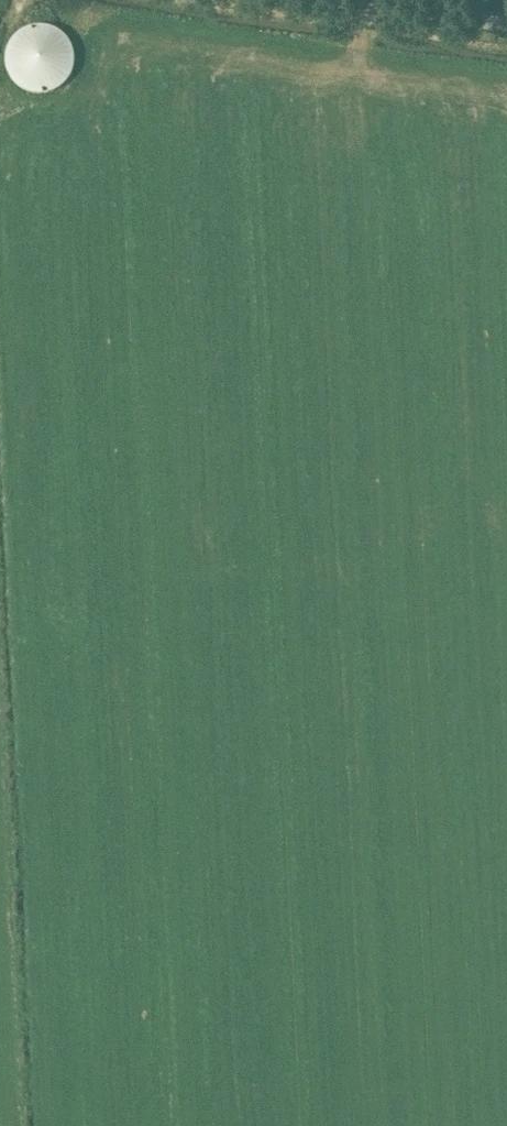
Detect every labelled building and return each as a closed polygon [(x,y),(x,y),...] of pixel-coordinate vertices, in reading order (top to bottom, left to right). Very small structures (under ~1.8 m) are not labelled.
[(73,68),(74,58),(72,47),(66,37),(58,30),(47,26),(36,25),(25,28),(16,34),(9,43),(5,53),(5,64),(8,75),(14,83),(22,90),(32,94),(43,94),(53,92),(62,86),(69,78),(73,68)]
